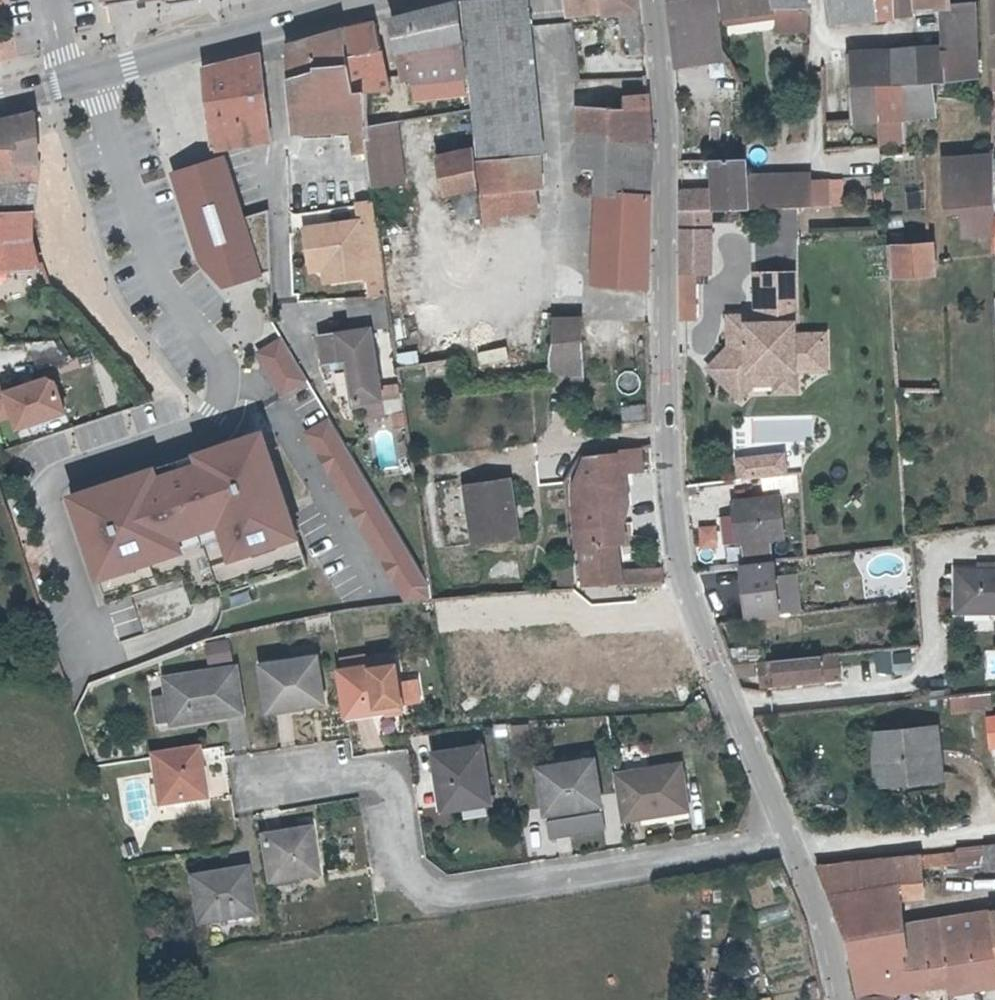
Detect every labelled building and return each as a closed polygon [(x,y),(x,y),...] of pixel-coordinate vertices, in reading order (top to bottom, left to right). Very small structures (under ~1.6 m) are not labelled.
[(459,0),(392,17),(402,62),(410,61),(410,84),(468,75),(459,0)] [(477,102),(543,99),(533,0),(468,0),(476,88),(477,102)] [(621,18),(627,17),(639,15),(638,12),(637,0),(619,0),(621,18)] [(672,63),(708,59),(717,78),(737,69),(736,66),(724,43),(722,21),(722,20),(721,11),(720,0),(668,0),(672,63)] [(778,0),(772,1),(772,0),(720,0),(721,11),(778,4),(778,0)] [(778,4),(721,11),(722,20),(722,21),(778,11),(777,27),(810,29),(810,1),(808,1),(778,0),(778,4)] [(833,18),(855,15),(854,0),(831,0),(833,18)] [(897,0),(878,0),(880,13),(898,10),(897,0)] [(917,6),(916,0),(897,0),(898,10),(917,7),(917,6)] [(977,44),(975,0),(973,1),(948,3),(951,45),(977,44)] [(632,27),(640,25),(639,15),(627,17),(629,40),(634,39),(632,27)] [(390,89),(383,57),(375,57),(370,16),(341,23),(341,26),(350,96),(358,94),(390,89)] [(641,38),(640,25),(632,27),(634,39),(641,38)] [(364,129),(362,120),(358,94),(350,96),(341,26),(287,40),(287,45),(297,128),(324,124),(326,135),(364,129)] [(11,52),(6,29),(0,30),(0,55),(11,52)] [(979,75),(977,44),(951,45),(948,45),(948,47),(951,77),(979,75)] [(948,47),(948,45),(920,47),(921,60),(923,85),(938,83),(951,82),(951,80),(951,77),(948,47)] [(905,117),(934,115),(940,115),(939,99),(938,83),(923,85),(921,60),(920,47),(894,48),(894,49),(903,102),(905,110),(905,117)] [(894,49),(894,48),(878,50),(878,57),(882,118),(905,117),(905,110),(903,102),(894,49)] [(256,49),(196,63),(207,148),(268,139),(256,49)] [(848,52),(854,119),(882,118),(878,57),(878,50),(848,52)] [(848,52),(823,58),(825,120),(854,119),(848,52)] [(468,75),(410,84),(413,101),(470,93),(470,89),(468,75)] [(583,102),(582,130),(582,134),(650,138),(649,132),(647,90),(625,90),(625,103),(583,102)] [(543,99),(477,102),(477,104),(481,147),(481,151),(485,192),(489,234),(505,233),(504,226),(544,222),(541,192),(552,191),(543,99)] [(35,180),(37,152),(36,126),(36,120),(35,110),(0,118),(0,183),(27,180),(34,180),(35,180)] [(934,115),(905,117),(907,154),(929,152),(935,152),(934,125),(934,115)] [(362,120),(364,129),(367,150),(370,166),(372,181),(404,176),(402,163),(395,118),(394,116),(362,120)] [(364,129),(352,131),(356,151),(367,150),(364,129)] [(581,163),(606,163),(618,164),(618,188),(606,187),(601,187),(593,279),(646,281),(646,251),(645,204),(645,197),(646,186),(650,143),(650,141),(650,138),(582,134),(582,130),(578,129),(581,163)] [(481,151),(481,147),(436,152),(438,160),(446,195),(485,192),(481,151)] [(222,153),(194,161),(167,170),(196,262),(219,285),(259,273),(222,153)] [(748,179),(747,174),(747,161),(746,155),(713,156),(714,187),(714,206),(749,206),(748,179)] [(994,237),(994,235),(994,218),(994,205),(994,181),(992,157),(942,159),(941,211),(961,210),(962,237),(994,237)] [(618,164),(606,163),(606,187),(618,188),(618,164)] [(779,205),(777,173),(747,174),(748,179),(749,206),(779,205)] [(809,173),(777,173),(779,205),(810,205),(810,181),(809,173)] [(33,208),(35,180),(34,180),(27,180),(0,183),(3,210),(28,208),(33,208)] [(810,181),(810,205),(842,204),(841,181),(810,181)] [(714,206),(714,187),(679,188),(678,208),(711,206),(714,206)] [(361,221),(362,221),(363,226),(379,224),(375,202),(359,205),(361,221)] [(711,206),(678,208),(679,320),(695,320),(696,276),(711,275),(711,206)] [(33,208),(28,208),(3,210),(0,211),(0,266),(41,264),(34,246),(34,245),(33,239),(32,230),(33,208)] [(361,221),(308,230),(313,261),(329,259),(337,264),(339,281),(370,276),(371,279),(386,276),(379,224),(363,226),(362,221),(361,221)] [(891,247),(892,278),(933,276),(932,245),(891,247)] [(329,259),(313,261),(314,269),(329,267),(331,282),(339,281),(337,264),(329,259)] [(794,273),(757,273),(758,324),(730,324),(730,347),(711,368),(732,389),(749,371),(776,371),(776,383),(777,391),(797,390),(796,370),(796,334),(794,273)] [(386,276),(371,279),(373,296),(389,295),(386,276)] [(398,337),(431,333),(429,318),(411,320),(407,288),(392,290),(398,337)] [(392,313),(389,295),(373,296),(349,297),(351,315),(392,313)] [(394,327),(392,313),(351,315),(353,330),(325,334),(329,358),(342,356),(343,366),(353,365),(359,398),(384,394),(372,328),(394,327)] [(559,319),(553,354),(584,353),(582,317),(559,319)] [(796,334),(796,370),(827,369),(826,334),(796,334)] [(489,336),(466,339),(468,352),(491,350),(489,336)] [(54,338),(22,341),(38,367),(69,358),(54,338)] [(305,380),(281,339),(256,353),(280,394),(305,380)] [(584,353),(553,354),(553,370),(585,369),(584,353)] [(749,371),(732,389),(741,398),(754,383),(776,383),(776,371),(749,371)] [(13,416),(17,428),(62,412),(50,377),(5,393),(2,385),(0,385),(0,421),(13,416)] [(646,421),(649,407),(626,403),(624,418),(646,421)] [(427,586),(328,420),(306,433),(404,599),(428,598),(427,586)] [(153,471),(68,499),(94,580),(179,553),(175,540),(215,527),(225,559),(291,538),(258,435),(191,457),(194,467),(156,479),(153,471)] [(624,583),(665,580),(664,566),(623,568),(621,541),(626,540),(623,501),(629,501),(626,467),(644,466),(642,444),(623,446),(622,449),(592,452),(581,478),(583,502),(576,503),(578,544),(586,543),(588,581),(623,578),(624,583)] [(777,454),(742,459),(743,478),(778,473),(777,468),(777,454)] [(698,478),(686,479),(687,490),(699,489),(698,478)] [(477,542),(520,537),(512,480),(468,485),(477,542)] [(722,536),(744,535),(745,552),(770,551),(769,532),(782,532),(780,492),(735,494),(736,508),(720,509),(722,536)] [(698,554),(717,553),(715,530),(697,531),(698,554)] [(272,560),(302,556),(300,543),(270,547),(272,560)] [(255,552),(217,564),(221,578),(260,566),(255,552)] [(751,561),(741,561),(743,581),(747,615),(763,613),(781,611),(776,573),(774,557),(751,561)] [(958,568),(959,609),(994,609),(994,568),(958,568)] [(796,571),(776,573),(781,611),(801,609),(796,571)] [(229,660),(228,643),(207,644),(208,661),(229,660)] [(823,650),(761,657),(764,681),(825,675),(823,650)] [(892,658),(897,676),(914,671),(909,654),(892,658)] [(346,670),(368,668),(366,657),(344,660),(346,670)] [(319,659),(266,665),(271,707),(306,703),(307,705),(324,702),(319,659)] [(404,705),(401,685),(397,664),(368,668),(346,670),(342,671),(349,714),(386,709),(386,711),(405,708),(404,705)] [(165,678),(167,693),(171,720),(206,716),(207,718),(245,713),(239,667),(165,678)] [(419,682),(401,685),(404,705),(422,702),(419,682)] [(990,689),(976,690),(978,703),(991,702),(990,689)] [(978,703),(976,690),(952,693),(954,705),(978,703)] [(171,720),(167,693),(155,695),(158,721),(171,720)] [(937,725),(875,731),(879,772),(942,767),(937,725)] [(442,785),(445,785),(449,809),(493,803),(485,748),(437,754),(442,785)] [(201,749),(158,756),(165,802),(205,797),(201,768),(204,768),(201,749)] [(600,761),(545,769),(549,809),(585,805),(586,808),(606,805),(600,761)] [(684,765),(620,776),(626,820),(661,815),(660,812),(690,807),(684,765)] [(264,835),(270,877),(299,873),(299,875),(319,873),(313,829),(264,835)] [(956,844),(958,871),(994,869),(994,841),(956,844)] [(955,867),(954,851),(926,853),(927,869),(955,867)] [(921,853),(817,864),(846,931),(902,923),(897,882),(922,879),(921,853)] [(249,869),(195,877),(201,923),(218,921),(218,917),(254,914),(249,869)] [(902,923),(909,985),(994,971),(994,908),(902,923)] [(887,988),(909,985),(902,923),(846,931),(858,992),(887,988)] [(858,992),(858,994),(858,999),(888,999),(887,988),(858,992)]
